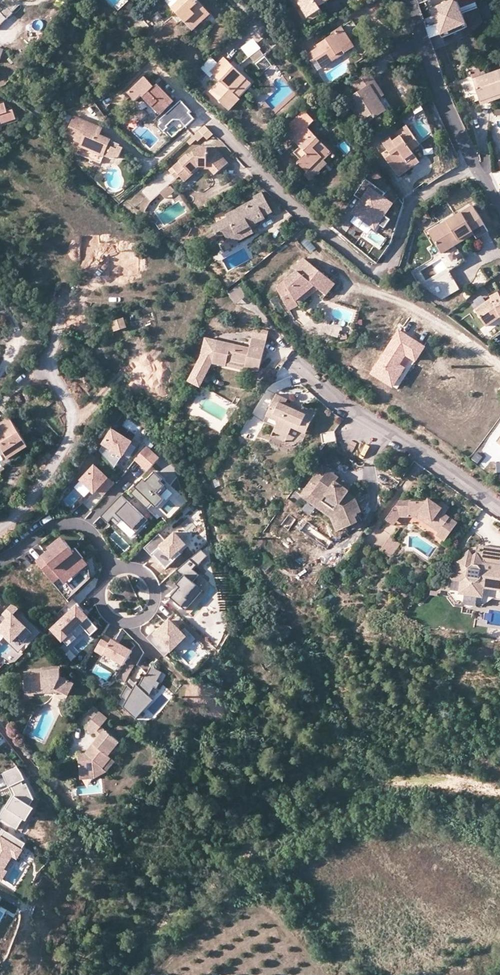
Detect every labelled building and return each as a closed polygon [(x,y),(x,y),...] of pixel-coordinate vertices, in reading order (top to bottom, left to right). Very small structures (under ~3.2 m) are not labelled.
[(113,7),(117,11),(127,2),(125,0),(120,0),(113,7)] [(185,21),(194,13),(197,16),(206,9),(198,0),(167,0),(185,21)] [(307,17),(321,9),(319,6),(328,0),(297,0),(307,17)] [(457,2),(462,4),(465,13),(478,9),(475,0),(463,0),(457,2)] [(457,2),(435,10),(440,24),(443,35),(445,39),(471,30),(462,4),(457,2)] [(194,13),(185,21),(192,29),(210,14),(206,9),(197,16),(194,13)] [(321,9),(307,17),(310,21),(323,12),(321,9)] [(443,35),(440,24),(429,28),(433,38),(443,35)] [(322,67),(333,60),(331,57),(342,50),(341,47),(352,41),(343,26),(332,32),(333,34),(317,44),(318,46),(307,53),(312,61),(316,59),(322,67)] [(331,57),(333,60),(355,46),(352,41),(341,47),(342,50),(331,57)] [(258,47),(250,55),(255,61),(264,53),(258,47)] [(232,91),(246,78),(224,56),(210,70),(219,81),(209,91),(228,110),(240,98),(238,96),(232,91)] [(482,103),(499,97),(499,72),(487,77),(485,70),(473,74),(482,103)] [(173,98),(157,80),(154,83),(144,72),(126,88),(134,97),(140,91),(158,111),(173,98)] [(369,85),(375,81),(370,73),(355,82),(361,90),(356,93),(347,99),(361,121),(372,114),(374,118),(386,110),(378,99),(369,85)] [(251,84),(246,78),(232,91),(238,96),(251,84)] [(384,95),(375,81),(369,85),(378,99),(384,95)] [(361,90),(355,82),(351,85),(356,93),(361,90)] [(482,103),(484,107),(499,101),(499,97),(482,103)] [(154,116),(158,113),(144,100),(141,103),(154,116)] [(190,111),(181,101),(159,120),(161,122),(158,125),(163,131),(167,128),(166,126),(173,120),(180,120),(185,126),(194,119),(188,113),(190,111)] [(15,118),(12,109),(7,110),(4,102),(0,103),(0,123),(15,118)] [(423,109),(420,104),(414,109),(416,113),(423,109)] [(101,132),(104,125),(96,121),(94,123),(89,121),(91,118),(77,111),(69,127),(78,132),(76,134),(83,137),(81,141),(105,152),(109,142),(112,137),(101,132)] [(204,126),(188,141),(191,145),(197,139),(198,141),(204,136),(208,140),(213,135),(204,126)] [(394,141),(392,137),(384,143),(389,151),(384,155),(396,173),(418,158),(413,152),(421,147),(408,127),(399,132),(402,136),(394,141)] [(298,162),(307,172),(322,158),(325,161),(332,154),(308,128),(297,138),(303,145),(295,153),(301,160),(298,162)] [(399,132),(392,137),(394,141),(402,136),(399,132)] [(118,146),(109,142),(105,152),(108,153),(120,151),(123,144),(120,142),(118,146)] [(187,154),(169,169),(176,178),(179,175),(184,181),(200,168),(210,168),(214,173),(227,162),(213,147),(199,146),(188,155),(187,154)] [(322,158),(307,172),(314,178),(336,158),(332,154),(325,161),(322,158)] [(418,158),(396,173),(399,178),(421,163),(418,158)] [(382,190),(369,180),(356,196),(361,200),(352,212),(355,215),(350,222),(368,235),(372,231),(376,235),(382,228),(385,230),(392,220),(386,215),(393,205),(384,198),(389,192),(384,188),(382,190)] [(169,183),(160,192),(165,197),(174,189),(172,187),(169,183)] [(212,225),(215,230),(218,236),(222,243),(227,240),(237,236),(236,233),(250,226),(265,218),(264,216),(272,212),(262,192),(253,196),(254,198),(225,213),(227,217),(212,225)] [(429,231),(442,253),(457,245),(455,239),(472,229),(475,235),(477,238),(488,232),(473,206),(429,231)] [(160,229),(165,225),(161,219),(156,222),(160,229)] [(253,233),(250,226),(236,233),(237,236),(227,240),(231,245),(253,233)] [(455,239),(457,245),(475,235),(472,229),(455,239)] [(218,236),(215,230),(202,237),(205,243),(218,236)] [(310,239),(302,242),(308,254),(316,251),(310,239)] [(457,245),(442,253),(452,270),(466,261),(457,245)] [(322,288),(331,276),(305,256),(293,265),(297,269),(276,284),(289,306),(298,300),(296,296),(316,283),(320,286),(322,288)] [(449,272),(425,285),(441,297),(458,288),(449,272)] [(328,292),(337,281),(331,276),(322,288),(328,292)] [(248,292),(238,283),(227,294),(237,304),(248,292)] [(316,288),(320,286),(316,283),(296,296),(298,300),(316,288)] [(475,309),(487,326),(499,317),(499,293),(499,291),(490,296),(491,298),(475,309)] [(123,316),(111,320),(114,330),(126,326),(123,316)] [(335,327),(332,337),(339,339),(342,329),(335,327)] [(214,362),(246,368),(247,364),(262,367),(263,359),(260,358),(262,352),(265,352),(268,337),(269,331),(255,328),(251,345),(206,337),(203,356),(190,380),(202,386),(214,362)] [(399,329),(371,373),(393,388),(406,367),(401,364),(406,357),(416,363),(426,346),(399,329)] [(298,415),(299,413),(291,409),(293,406),(289,404),(290,402),(280,396),(268,418),(279,423),(281,425),(279,429),(293,437),(296,431),(302,434),(305,427),(309,428),(315,417),(306,413),(303,418),(298,415)] [(2,448),(8,458),(18,452),(27,446),(9,418),(0,424),(0,446),(2,448)] [(291,440),(293,437),(279,429),(277,433),(291,440)] [(133,444),(114,431),(105,446),(124,458),(133,444)] [(18,452),(8,458),(2,448),(0,449),(0,462),(3,467),(20,456),(18,452)] [(142,465),(153,454),(147,448),(136,460),(142,465)] [(149,471),(159,459),(153,454),(142,465),(149,471)] [(103,497),(115,485),(96,467),(82,481),(92,492),(95,494),(97,492),(101,495),(103,497)] [(325,477),(329,471),(324,468),(320,474),(325,477)] [(337,483),(339,479),(329,471),(325,477),(320,474),(313,483),(318,487),(313,495),(340,514),(344,527),(357,523),(355,514),(361,512),(357,501),(348,494),(349,492),(337,483)] [(136,488),(130,494),(146,509),(151,504),(154,506),(162,498),(161,496),(167,489),(160,482),(162,480),(154,473),(149,478),(145,482),(144,481),(136,489),(136,488)] [(136,489),(144,481),(142,479),(135,487),(136,488),(136,489)] [(352,488),(339,479),(337,483),(349,492),(352,488)] [(92,492),(82,481),(75,489),(85,499),(92,492)] [(318,487),(313,483),(301,498),(333,521),(336,529),(344,527),(340,514),(313,495),(318,487)] [(173,494),(167,489),(161,496),(162,498),(166,501),(173,494)] [(147,520),(120,495),(100,517),(107,523),(110,520),(112,518),(114,520),(118,523),(121,519),(135,533),(147,520)] [(445,515),(447,513),(439,508),(430,501),(428,503),(400,503),(395,511),(402,515),(402,517),(413,517),(413,514),(421,514),(422,512),(434,521),(432,525),(441,532),(439,535),(447,540),(458,524),(445,515)] [(439,508),(447,513),(450,509),(442,503),(439,508)] [(402,515),(395,511),(388,521),(395,526),(402,517),(402,515)] [(421,517),(432,525),(434,521),(422,512),(421,514),(413,514),(413,517),(421,517)] [(159,534),(144,548),(151,556),(153,554),(160,561),(167,568),(174,561),(172,559),(179,552),(186,545),(175,533),(166,541),(159,534)] [(401,543),(391,536),(382,549),(392,555),(401,543)] [(48,555),(37,563),(59,590),(90,566),(77,550),(74,552),(66,542),(61,542),(58,543),(50,550),(52,554),(49,556),(48,555)] [(452,579),(453,581),(464,582),(463,590),(465,596),(479,597),(484,594),(485,588),(486,586),(499,588),(499,551),(484,548),(478,552),(478,557),(474,558),(466,563),(463,559),(458,562),(458,563),(456,575),(454,574),(453,576),(452,579)] [(172,559),(174,561),(182,554),(179,552),(172,559)] [(153,554),(151,556),(158,563),(160,561),(153,554)] [(466,563),(474,558),(472,554),(463,559),(466,563)] [(190,560),(177,572),(184,578),(179,583),(183,586),(180,589),(171,599),(186,612),(203,592),(194,583),(200,576),(193,571),(197,566),(190,560)] [(127,601),(131,609),(140,605),(136,597),(127,601)] [(21,611),(14,605),(3,616),(9,622),(0,631),(16,647),(23,641),(26,644),(34,637),(30,633),(31,632),(15,616),(21,611)] [(86,613),(80,607),(54,631),(70,648),(78,640),(73,634),(82,626),(92,638),(100,631),(91,622),(86,617),(84,615),(86,613)] [(92,620),(86,613),(84,615),(86,617),(91,622),(92,620)] [(154,633),(148,640),(166,658),(187,638),(171,622),(161,631),(159,633),(157,636),(154,633)] [(110,646),(102,641),(95,653),(103,657),(105,655),(124,667),(132,652),(113,641),(110,646)] [(133,691),(127,685),(121,697),(127,702),(124,708),(137,720),(154,701),(150,698),(155,688),(158,689),(161,684),(158,682),(163,673),(152,668),(147,677),(145,676),(140,688),(139,687),(137,690),(135,688),(133,691)] [(58,689),(64,693),(66,695),(69,697),(76,685),(61,676),(61,671),(26,673),(27,695),(36,695),(35,691),(58,689)] [(135,688),(137,685),(130,679),(128,683),(135,688)] [(93,719),(99,712),(93,707),(87,714),(93,719)] [(93,734),(100,726),(107,718),(99,712),(93,719),(86,728),(93,734)] [(105,730),(100,726),(93,734),(98,738),(105,730)] [(119,742),(105,730),(98,738),(89,749),(86,753),(78,753),(80,776),(96,774),(94,762),(102,768),(110,758),(107,756),(119,742)] [(107,771),(102,768),(94,762),(96,774),(96,778),(107,771)] [(7,808),(5,807),(0,817),(0,818),(19,829),(37,800),(28,785),(25,786),(23,782),(27,780),(18,766),(3,774),(16,795),(13,799),(7,808)] [(6,834),(0,844),(0,880),(3,882),(8,874),(5,872),(14,857),(19,860),(27,846),(6,834)]
